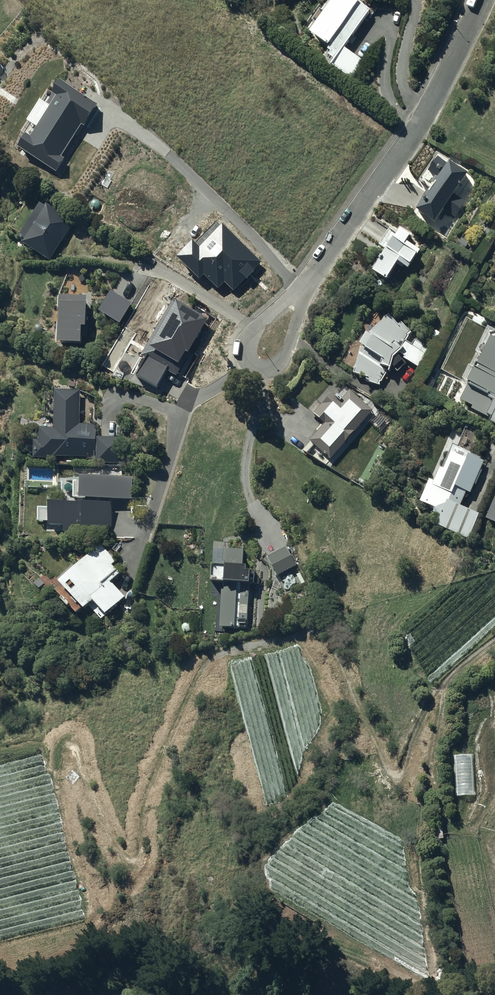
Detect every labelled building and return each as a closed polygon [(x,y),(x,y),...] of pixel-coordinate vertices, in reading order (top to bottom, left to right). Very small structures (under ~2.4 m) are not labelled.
[(344,48),(349,42),(352,44),(357,37),(354,35),(365,20),(368,21),(377,9),(374,6),(375,3),(371,0),(359,0),(358,2),(356,0),(329,0),(331,1),(325,10),(322,8),(320,11),(323,13),(322,15),(319,13),(313,21),(317,24),(310,33),(330,47),(321,58),(331,66),(332,65),(351,80),(364,62),(344,48)] [(99,104),(61,81),(53,93),(58,96),(33,137),(27,135),(20,148),(53,168),(81,122),(86,125),(99,104)] [(454,196),(468,175),(451,163),(449,166),(436,157),(420,182),(430,189),(415,210),(435,224),(444,210),(456,218),(465,203),(454,196)] [(410,269),(420,250),(407,243),(411,235),(401,229),(398,233),(389,228),(379,245),(383,248),(379,255),(382,257),(373,272),(389,281),(399,263),(410,269)] [(206,327),(173,309),(165,325),(166,326),(155,345),(154,344),(134,380),(159,394),(168,377),(176,381),(193,349),(197,351),(202,341),(200,339),(206,327)] [(398,325),(390,315),(369,335),(368,334),(361,346),(362,346),(354,374),(368,377),(366,382),(380,386),(381,381),(382,382),(388,371),(390,372),(392,365),(398,372),(410,362),(420,368),(430,350),(415,341),(412,346),(405,342),(409,336),(408,335),(411,333),(401,322),(398,325)] [(489,327),(476,353),(483,356),(479,365),(477,364),(475,369),(470,366),(463,379),(470,383),(461,401),(473,407),(472,409),(487,417),(488,415),(493,417),(490,422),(494,424),(494,330),(489,327)] [(317,402),(309,411),(324,423),(317,431),(319,433),(303,451),(327,466),(373,411),(367,406),(370,402),(363,396),(360,399),(347,388),(338,399),(333,395),(323,407),(317,402)] [(80,390),(55,390),(54,429),(40,429),(40,441),(35,441),(34,459),(58,460),(58,457),(94,457),(94,425),(80,425),(80,390)] [(442,517),(438,526),(469,540),(480,515),(461,506),(467,492),(471,494),(485,462),(481,460),(482,459),(470,454),(480,431),(467,425),(458,446),(453,444),(442,470),(441,470),(435,483),(430,481),(421,502),(436,509),(434,514),(442,517)] [(123,437),(97,437),(97,463),(123,463),(123,437)] [(132,500),(132,476),(81,477),(81,481),(74,481),(74,498),(80,498),(80,500),(132,500)] [(112,526),(112,503),(50,503),(50,508),(39,508),(39,522),(50,522),(50,526),(64,526),(64,533),(75,533),(75,526),(112,526)] [(116,561),(101,545),(60,583),(66,590),(64,592),(69,598),(71,596),(85,610),(94,602),(106,616),(125,598),(111,583),(121,574),(112,565),(116,561)] [(286,548),(268,558),(278,576),(296,566),(286,548)] [(244,567),(244,550),(213,549),(212,582),(222,583),(221,628),(248,629),(249,584),(260,585),(260,578),(255,578),(255,570),(247,570),(247,567),(244,567)]
